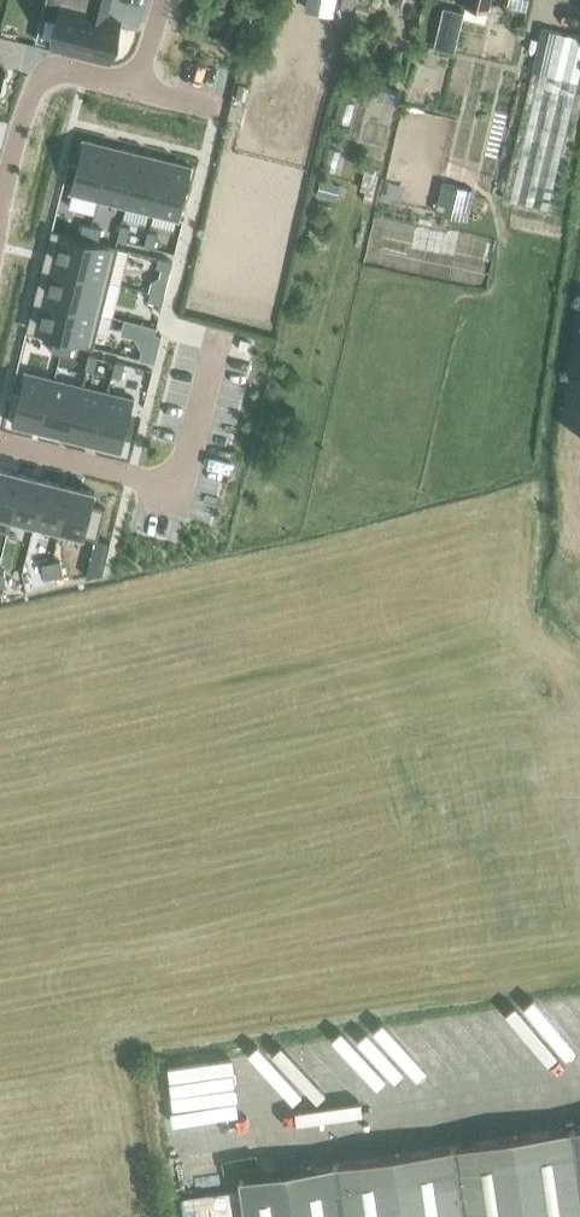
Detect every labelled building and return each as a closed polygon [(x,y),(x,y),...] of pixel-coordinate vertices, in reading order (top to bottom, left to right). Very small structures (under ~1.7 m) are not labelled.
[(45,14),(60,18),(53,45),(109,59),(119,21),(105,18),(110,0),(48,0),(45,14)] [(332,16),(336,0),(311,0),(308,10),(332,16)] [(352,12),(355,0),(340,0),(338,8),(352,12)] [(368,7),(366,6),(367,2),(359,0),(357,0),(354,12),(366,15),(368,7)] [(491,0),(468,0),(467,6),(488,11),(491,0)] [(464,13),(443,8),(434,47),(454,52),(464,13)] [(500,200),(546,211),(579,66),(579,37),(540,27),(500,200)] [(380,88),(377,100),(398,105),(401,94),(380,88)] [(84,140),(71,192),(98,199),(111,147),(84,140)] [(111,147),(98,199),(124,206),(137,153),(111,147)] [(137,153),(124,206),(151,212),(164,160),(137,153)] [(164,160),(151,212),(178,219),(191,167),(164,160)] [(340,185),(321,180),(317,195),(337,200),(340,185)] [(473,190),(443,182),(436,212),(466,220),(473,190)] [(83,224),(79,238),(89,240),(92,226),(83,224)] [(120,224),(116,238),(125,241),(129,226),(120,224)] [(92,226),(89,240),(98,243),(101,229),(92,226)] [(146,231),(143,245),(152,247),(156,233),(146,231)] [(59,233),(51,267),(109,281),(117,248),(98,243),(89,240),(79,238),(59,233)] [(158,258),(156,267),(170,270),(172,261),(158,258)] [(51,267),(43,299),(101,314),(109,281),(51,267)] [(157,293),(154,302),(168,306),(171,296),(157,293)] [(43,299),(35,332),(55,337),(64,340),(73,342),(93,347),(101,314),(43,299)] [(55,337),(51,352),(60,354),(64,340),(55,337)] [(64,340),(60,354),(70,356),(73,342),(64,340)] [(142,350),(140,359),(154,362),(157,353),(142,350)] [(87,354),(84,368),(93,371),(97,357),(87,354)] [(114,361),(110,375),(120,377),(123,363),(114,361)] [(27,371),(14,423),(40,430),(53,377),(27,371)] [(53,377),(40,430),(67,436),(80,384),(53,377)] [(80,384),(67,436),(94,443),(107,391),(80,384)] [(107,391),(94,443),(120,450),(133,397),(107,391)] [(8,532),(11,518),(10,517),(21,474),(0,468),(0,530),(8,532)] [(21,474),(10,517),(11,518),(34,523),(45,480),(21,474)] [(45,480),(34,523),(59,529),(70,486),(45,480)] [(70,486),(59,529),(97,539),(105,508),(91,505),(94,492),(70,486)] [(60,562),(50,564),(53,578),(63,576),(60,562)] [(50,564),(41,566),(44,580),(53,578),(50,564)] [(239,1178),(245,1216),(579,1216),(579,1127),(239,1178)]
